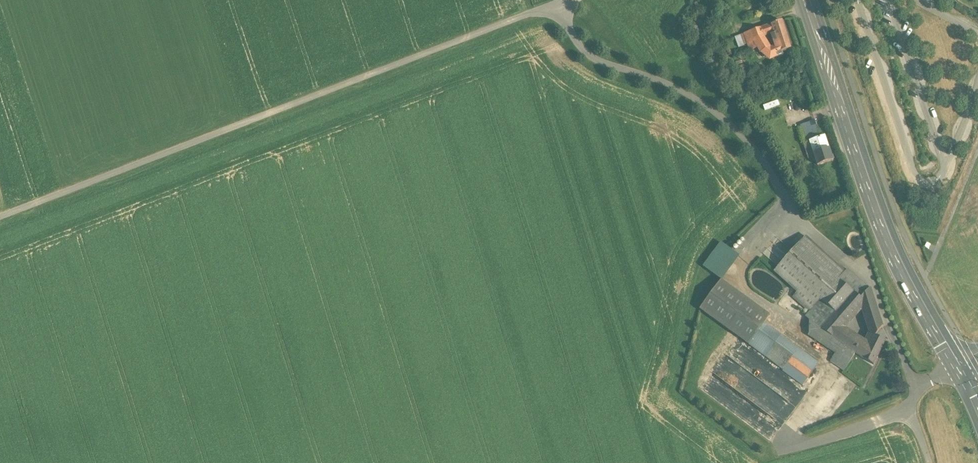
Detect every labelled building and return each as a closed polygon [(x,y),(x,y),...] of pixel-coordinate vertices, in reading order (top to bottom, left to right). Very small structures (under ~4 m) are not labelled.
[(782,21),(773,24),(775,33),(772,34),(776,46),(775,46),(778,56),(783,54),(782,52),(791,49),(782,21)] [(773,24),(765,27),(768,35),(775,33),(773,24)] [(760,28),(751,31),(755,42),(756,47),(757,48),(763,53),(770,59),(778,56),(775,46),(771,48),(764,35),(760,28)] [(751,31),(745,34),(749,44),(755,42),(751,31)] [(755,42),(749,44),(751,50),(757,48),(756,47),(755,42)] [(815,120),(800,125),(806,142),(809,141),(820,137),(815,120)] [(820,137),(809,141),(814,153),(813,153),(829,148),(825,135),(820,137)] [(829,148),(813,153),(818,166),(834,160),(829,148)] [(806,238),(775,272),(798,293),(794,297),(810,312),(821,299),(827,292),(845,272),(806,238)] [(739,256),(721,243),(703,267),(721,280),(739,256)] [(845,272),(827,292),(841,306),(848,313),(853,317),(863,305),(861,299),(869,289),(847,270),(845,272)] [(770,316),(721,280),(700,309),(749,345),(770,316)] [(880,320),(870,289),(869,289),(861,299),(863,305),(869,324),(869,323),(880,320)] [(841,306),(827,292),(821,299),(836,312),(849,322),(853,317),(848,313),(841,306)] [(836,312),(821,299),(810,312),(805,317),(816,325),(809,334),(836,352),(850,362),(856,353),(863,342),(843,329),(849,322),(836,312)] [(880,320),(869,323),(874,336),(875,335),(876,336),(882,327),(880,320)] [(763,328),(750,346),(783,370),(797,352),(763,328)] [(869,347),(863,342),(856,353),(874,365),(886,341),(876,336),(875,335),(874,336),(869,347)] [(797,352),(783,370),(799,382),(800,380),(804,383),(816,367),(797,352)] [(850,362),(836,352),(831,361),(845,370),(850,362)] [(713,375),(705,393),(735,405),(738,406),(742,394),(747,395),(734,389),(735,383),(744,384),(747,379),(752,381),(753,372),(745,368),(746,359),(744,365),(723,357),(717,371),(724,374),(724,379),(715,375),(713,375)]
